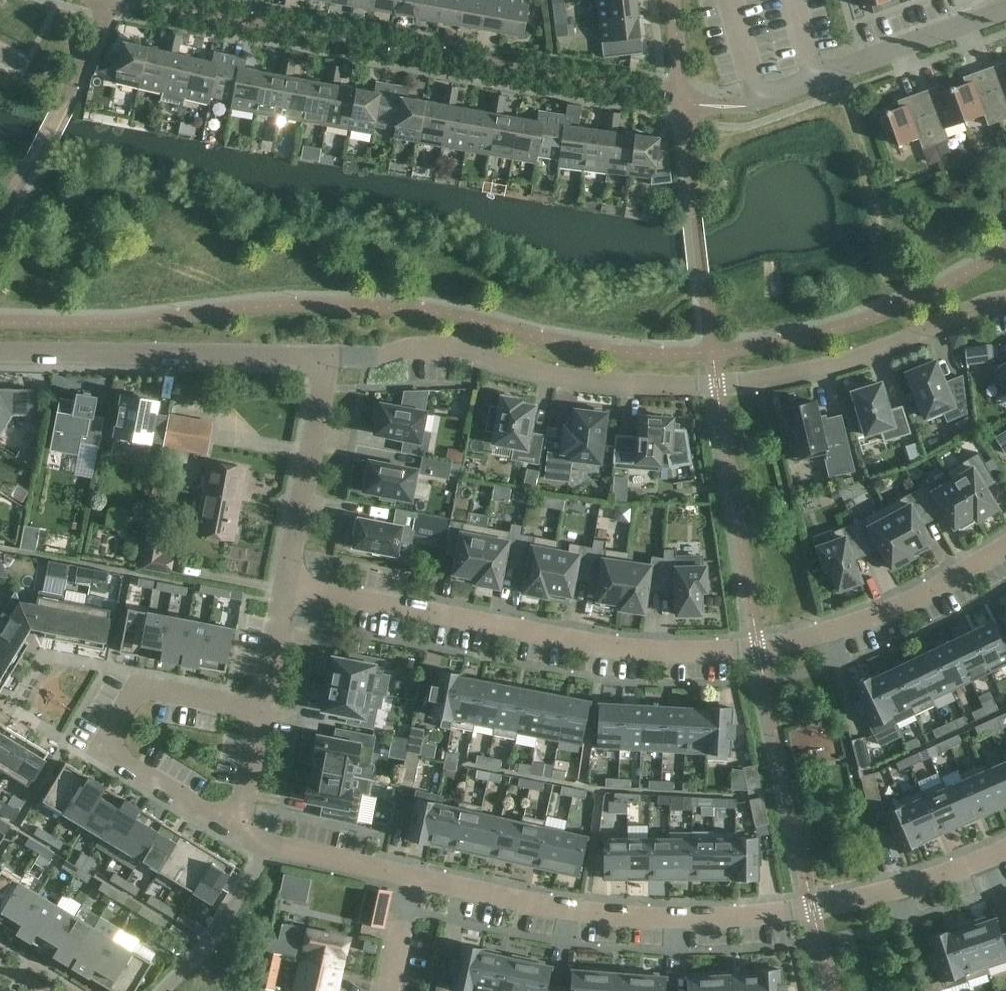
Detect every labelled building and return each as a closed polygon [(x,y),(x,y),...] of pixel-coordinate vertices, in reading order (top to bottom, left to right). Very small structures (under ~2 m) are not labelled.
[(352,6),(374,10),(376,0),(354,0),(352,6)] [(374,10),(395,14),(398,0),(376,0),(374,10)] [(420,0),(398,0),(395,14),(416,18),(420,0)] [(442,0),(420,0),(416,18),(438,21),(442,0)] [(464,0),(442,0),(438,21),(459,25),(464,0)] [(486,0),(464,0),(459,25),(480,29),(486,0)] [(508,0),(486,0),(480,29),(502,33),(508,0)] [(502,33),(524,37),(531,0),(508,0),(502,33)] [(600,20),(639,16),(637,0),(597,0),(600,20)] [(898,0),(892,0),(871,6),(873,14),(899,5),(898,0)] [(564,3),(553,4),(554,15),(566,14),(564,3)] [(600,20),(604,57),(643,52),(639,16),(600,20)] [(567,24),(555,25),(557,37),(568,36),(567,24)] [(168,43),(180,45),(182,36),(170,33),(168,43)] [(119,79),(137,84),(140,84),(148,48),(124,42),(121,55),(111,52),(102,71),(116,78),(115,82),(118,83),(119,79)] [(185,103),(186,99),(195,59),(178,55),(180,45),(168,43),(166,52),(172,53),(162,93),(161,98),(185,103)] [(160,93),(162,93),(172,53),(166,52),(148,48),(140,84),(137,84),(137,87),(141,88),(142,85),(161,89),(160,93)] [(210,104),(212,95),(211,95),(218,64),(222,65),(225,55),(214,53),(212,63),(195,59),(186,99),(188,99),(189,96),(208,100),(207,104),(210,104)] [(235,68),(237,57),(236,57),(236,59),(225,56),(225,55),(222,65),(218,64),(211,95),(212,95),(232,99),(233,99),(239,68),(235,68)] [(235,106),(253,109),(256,110),(262,73),(245,69),(247,59),(237,57),(235,68),(239,68),(233,99),(232,99),(231,109),(234,109),(235,106)] [(282,66),(294,69),(296,59),(283,57),(282,66)] [(1002,121),(1005,120),(1005,70),(1003,63),(983,70),(1002,121)] [(329,75),(341,77),(343,67),(331,65),(329,75)] [(282,114),(301,118),(303,118),(310,81),(292,78),(294,69),(282,66),(280,76),(286,77),(280,114),(277,113),(276,117),(281,118),(282,114)] [(953,89),(965,122),(985,115),(989,126),(1002,121),(983,70),(964,77),(966,84),(953,89)] [(258,110),(277,113),(280,114),(286,77),(280,76),(262,73),(256,110),(253,109),(253,113),(258,114),(258,110)] [(329,123),(348,126),(350,126),(357,89),(340,86),(341,77),(329,75),(327,84),(334,85),(327,122),(324,122),(324,125),(329,126),(329,123)] [(306,118),(324,122),(327,122),(334,85),(327,84),(310,81),(303,118),(301,118),(300,121),(305,122),(306,118)] [(374,134),(376,125),(375,125),(381,94),(385,94),(387,84),(376,82),(375,93),(357,89),(350,126),(348,126),(347,130),(352,130),(353,127),(372,130),(371,134),(374,134)] [(398,97),(399,86),(399,88),(387,86),(388,84),(387,84),(385,94),(381,94),(375,125),(376,125),(396,129),(402,97),(398,97)] [(421,143),(421,139),(419,139),(426,102),(408,99),(410,88),(399,86),(398,97),(402,97),(396,129),(394,138),(397,138),(398,135),(416,138),(416,142),(421,143)] [(445,96),(457,98),(459,88),(446,86),(445,96)] [(918,94),(936,145),(949,140),(945,129),(965,122),(953,89),(940,93),(938,87),(918,94)] [(936,145),(918,94),(898,101),(901,108),(886,113),(887,115),(883,117),(882,117),(883,126),(888,134),(889,134),(894,132),(899,146),(919,138),(923,150),(935,145),(936,145)] [(492,104),(504,106),(506,97),(494,95),(492,104)] [(444,147),(445,144),(443,143),(449,106),(455,107),(457,98),(445,96),(443,105),(426,102),(419,139),(421,139),(440,143),(439,146),(444,147)] [(492,156),(492,152),(490,152),(496,115),(503,116),(504,106),(492,104),(490,114),(473,110),(466,147),(469,148),(487,151),(487,155),(492,156)] [(586,167),(583,167),(588,129),(579,128),(582,106),(568,104),(567,116),(561,115),(560,126),(564,126),(560,158),(558,167),(561,167),(562,164),(581,166),(581,170),(585,170),(586,167)] [(468,151),(469,148),(466,147),(473,110),(455,107),(449,106),(443,143),(445,144),(464,147),(463,150),(468,151)] [(537,164),(539,154),(538,154),(544,123),(548,124),(550,113),(539,112),(538,122),(520,119),(513,156),(516,156),(535,160),(534,163),(537,164)] [(607,122),(619,124),(621,114),(608,112),(607,122)] [(560,126),(561,115),(561,117),(550,115),(550,114),(550,113),(548,124),(544,123),(538,154),(539,154),(560,158),(564,126),(560,126)] [(515,160),(516,156),(513,156),(520,119),(503,116),(496,115),(490,152),(492,152),(511,155),(510,159),(515,160)] [(609,173),(610,170),(607,170),(612,132),(618,133),(619,124),(607,122),(606,131),(588,129),(583,167),(586,167),(605,169),(604,173),(609,173)] [(633,176),(633,173),(631,173),(636,135),(618,133),(612,132),(607,170),(610,170),(629,172),(628,176),(633,176)] [(655,179),(654,183),(673,185),(669,153),(659,151),(660,138),(636,135),(631,173),(633,173),(652,175),(652,179),(655,179)] [(935,145),(923,150),(927,162),(932,164),(941,161),(935,145)] [(664,185),(663,198),(676,199),(677,186),(664,185)] [(964,344),(960,333),(949,338),(953,347),(956,348),(964,344)] [(991,345),(965,348),(967,364),(993,361),(991,345)] [(966,413),(962,376),(944,384),(935,362),(907,374),(925,417),(943,410),(947,421),(966,413)] [(889,411),(881,383),(876,385),(875,381),(856,387),(857,391),(852,392),(865,435),(881,430),(884,441),(909,433),(902,407),(889,411)] [(13,412),(34,413),(34,410),(34,389),(0,388),(0,433),(13,412)] [(402,452),(426,457),(431,433),(421,431),(425,413),(424,413),(427,396),(421,394),(421,391),(404,392),(401,408),(382,405),(381,407),(376,409),(374,418),(378,421),(376,433),(404,439),(402,452)] [(54,429),(50,449),(78,454),(80,442),(99,446),(105,417),(93,415),(96,397),(79,393),(77,400),(60,397),(54,429)] [(162,444),(168,415),(167,414),(167,415),(156,413),(158,402),(123,395),(114,442),(149,449),(151,441),(161,443),(162,444)] [(494,443),(515,447),(512,459),(537,463),(542,436),(529,433),(534,407),(521,404),(522,401),(502,397),(500,410),(492,409),(488,429),(496,430),(494,443)] [(820,422),(815,402),(783,409),(786,424),(780,426),(785,443),(790,442),(795,462),(826,454),(827,460),(826,461),(830,477),(854,471),(841,416),(825,420),(825,421),(820,422)] [(563,450),(548,448),(544,478),(569,481),(572,459),(599,462),(605,414),(600,414),(601,409),(581,407),(581,412),(576,411),(574,429),(566,428),(563,450)] [(44,410),(34,410),(34,413),(33,421),(42,422),(44,410)] [(690,463),(685,431),(684,431),(671,430),(672,419),(661,418),(661,415),(641,413),(639,436),(638,436),(638,438),(615,436),(613,464),(633,465),(633,462),(659,464),(660,450),(668,451),(669,455),(671,466),(686,463),(686,464),(690,463)] [(166,446),(204,453),(210,424),(172,416),(166,446)] [(996,438),(1005,454),(1005,432),(996,438)] [(19,450),(15,457),(33,468),(36,448),(27,446),(19,450)] [(949,471),(979,520),(998,508),(995,503),(994,503),(983,484),(993,477),(989,470),(996,466),(989,455),(987,456),(985,452),(980,455),(974,446),(964,452),(968,460),(949,471)] [(447,461),(451,462),(461,464),(463,451),(449,449),(447,461)] [(464,467),(480,472),(485,457),(469,452),(464,467)] [(423,457),(420,473),(448,479),(451,463),(423,457)] [(203,494),(241,502),(247,469),(210,462),(207,474),(203,475),(201,484),(205,487),(203,494)] [(381,494),(380,499),(395,502),(396,497),(410,499),(416,471),(370,462),(365,491),(381,494)] [(979,520),(949,471),(947,472),(952,480),(932,492),(927,484),(917,490),(931,515),(942,508),(954,529),(957,527),(960,531),(979,520)] [(841,497),(837,489),(830,493),(833,500),(841,497)] [(931,515),(917,490),(883,508),(911,559),(930,548),(928,543),(931,542),(919,521),(931,515)] [(241,502),(203,494),(196,533),(233,540),(241,502)] [(911,559),(883,508),(853,524),(865,550),(877,544),(888,563),(888,564),(891,569),(911,559)] [(411,513),(407,533),(446,540),(450,521),(411,513)] [(396,555),(401,527),(355,518),(352,535),(356,536),(354,547),(373,550),(373,554),(389,558),(390,554),(396,555)] [(456,580),(477,584),(488,528),(451,521),(445,549),(457,551),(453,574),(457,575),(456,580)] [(517,562),(522,534),(523,526),(511,524),(510,532),(488,528),(477,584),(499,588),(501,582),(505,560),(517,562)] [(865,550),(853,524),(831,532),(834,541),(817,547),(825,571),(830,569),(838,591),(861,582),(859,576),(852,555),(865,550)] [(20,548),(36,551),(40,528),(25,525),(20,548)] [(162,555),(166,533),(150,530),(143,568),(171,573),(174,557),(162,555)] [(545,597),(555,541),(522,534),(517,562),(528,564),(524,587),(523,593),(545,597)] [(555,541),(545,597),(567,601),(568,596),(571,597),(575,573),(588,576),(595,540),(594,540),(592,548),(570,544),(568,553),(556,550),(558,541),(555,541)] [(595,540),(588,576),(600,578),(597,601),(601,602),(600,607),(622,610),(629,563),(628,562),(629,553),(605,550),(606,541),(595,540)] [(139,556),(140,548),(137,543),(134,543),(129,546),(128,554),(130,558),(134,559),(139,556)] [(664,550),(664,558),(662,586),(676,586),(676,609),(676,615),(701,615),(701,608),(701,592),(706,592),(706,567),(701,567),(701,557),(676,557),(676,550),(664,550)] [(629,563),(622,610),(644,613),(645,607),(648,584),(662,586),(664,558),(652,556),(650,566),(629,563)] [(67,579),(68,574),(70,564),(49,560),(46,575),(67,579)] [(92,579),(94,569),(78,565),(76,576),(92,579)] [(94,569),(92,579),(108,582),(110,572),(94,569)] [(140,578),(138,586),(153,589),(155,581),(140,578)] [(172,593),(173,584),(158,582),(157,590),(172,593)] [(173,584),(172,593),(187,595),(188,587),(173,584)] [(215,595),(217,587),(202,584),(200,592),(215,595)] [(217,587),(215,595),(230,598),(231,590),(217,587)] [(56,639),(63,600),(64,596),(39,591),(37,604),(20,600),(31,625),(46,628),(45,636),(56,639)] [(24,653),(30,643),(22,639),(31,625),(20,600),(11,616),(0,609),(0,638),(24,653)] [(63,600),(56,639),(79,643),(87,605),(63,600)] [(87,605),(79,643),(104,648),(111,609),(87,605)] [(140,655),(149,612),(129,608),(121,651),(140,655)] [(159,659),(167,615),(149,612),(140,655),(159,659)] [(180,663),(189,620),(167,615),(159,659),(180,663)] [(201,667),(210,624),(189,620),(180,663),(201,667)] [(990,671),(1005,663),(1005,652),(992,623),(978,630),(978,631),(972,634),(990,671)] [(210,624),(201,667),(226,672),(234,628),(210,624)] [(952,642),(970,680),(990,671),(972,634),(966,637),(965,636),(952,642)] [(11,673),(24,653),(0,638),(0,666),(11,673)] [(933,653),(951,690),(970,680),(952,642),(939,648),(939,650),(933,653)] [(913,660),(934,705),(935,705),(932,699),(951,690),(933,653),(927,656),(926,654),(913,660)] [(328,684),(370,692),(373,674),(381,676),(384,660),(354,654),(353,661),(333,657),(328,684)] [(894,671),(915,715),(934,705),(913,660),(900,667),(900,668),(894,671)] [(11,673),(0,666),(0,692),(11,673)] [(451,729),(451,727),(461,675),(439,671),(436,686),(432,686),(429,699),(433,699),(430,716),(442,718),(440,727),(451,729)] [(873,676),(895,724),(915,715),(894,671),(888,674),(887,673),(875,678),(874,676),(873,676)] [(473,731),(482,683),(475,682),(475,680),(462,678),(462,675),(461,675),(451,727),(473,731)] [(895,724),(873,676),(852,686),(859,701),(855,702),(861,714),(865,713),(875,734),(895,724)] [(407,680),(404,699),(416,701),(420,682),(407,680)] [(482,683),(473,731),(474,731),(475,724),(494,728),(493,735),(494,735),(503,686),(489,683),(488,685),(482,683)] [(370,692),(328,684),(323,710),(365,718),(370,692)] [(503,686),(494,735),(515,739),(524,692),(517,690),(518,689),(503,686)] [(524,692),(515,739),(516,739),(517,732),(537,736),(545,694),(531,691),(531,693),(524,692)] [(545,694),(537,736),(559,740),(566,700),(560,698),(560,697),(545,694)] [(982,704),(987,715),(998,710),(993,698),(982,704)] [(566,700),(559,740),(581,744),(589,702),(573,699),(573,701),(566,700)] [(620,748),(622,707),(615,707),(615,705),(600,704),(597,747),(620,748)] [(987,715),(982,704),(981,704),(983,707),(972,713),(975,721),(987,715)] [(622,707),(620,748),(642,749),(644,706),(629,706),(629,707),(622,707)] [(644,706),(642,749),(663,750),(665,709),(658,709),(658,707),(644,706)] [(687,709),(685,752),(706,753),(709,707),(708,707),(707,712),(702,711),(702,710),(687,709)] [(709,707),(706,753),(729,754),(730,738),(734,738),(734,725),(731,724),(731,708),(709,707)] [(665,709),(663,750),(685,752),(687,709),(672,708),(672,710),(665,709)] [(1003,728),(1001,725),(998,717),(986,722),(991,734),(1003,728)] [(943,725),(947,733),(959,728),(955,720),(943,725)] [(991,734),(986,722),(975,727),(980,739),(991,734)] [(947,733),(943,725),(932,730),(936,738),(947,733)] [(28,739),(7,727),(0,739),(0,768),(7,773),(28,739)] [(406,753),(419,756),(424,731),(411,728),(409,739),(406,753)] [(314,769),(369,779),(372,765),(369,764),(374,737),(342,730),(340,740),(318,736),(314,755),(317,756),(314,769)] [(947,740),(950,748),(962,743),(958,735),(947,740)] [(864,738),(852,741),(859,771),(872,767),(864,738)] [(905,743),(908,751),(920,746),(917,738),(905,743)] [(28,739),(7,773),(29,786),(49,752),(28,739)] [(950,748),(947,740),(935,745),(939,753),(950,748)] [(445,761),(457,763),(459,755),(446,752),(445,761)] [(419,756),(406,753),(401,779),(414,781),(419,756)] [(907,758),(911,766),(922,761),(919,753),(907,758)] [(487,766),(489,757),(477,755),(475,764),(487,766)] [(489,757),(487,766),(500,768),(502,760),(489,757)] [(911,766),(907,758),(896,763),(899,771),(911,766)] [(457,763),(445,761),(443,769),(456,772),(457,763)] [(533,761),(532,766),(530,774),(542,777),(545,764),(533,761)] [(64,813),(87,776),(66,763),(43,800),(64,813)] [(518,772),(530,774),(532,766),(519,763),(518,772)] [(1004,763),(985,772),(982,765),(981,766),(999,808),(1005,805),(1005,768),(1004,763)] [(748,794),(761,792),(756,766),(743,769),(748,794)] [(999,808),(981,766),(961,774),(980,817),(999,808)] [(367,794),(369,779),(314,769),(312,782),(309,781),(306,801),(329,805),(327,817),(321,816),(321,817),(355,825),(361,793),(367,794)] [(487,781),(489,772),(477,770),(475,778),(487,781)] [(553,770),(551,778),(564,781),(566,772),(553,770)] [(980,817),(961,774),(960,774),(958,770),(940,777),(942,782),(941,783),(960,825),(980,817)] [(489,772),(487,781),(500,783),(502,775),(489,772)] [(873,773),(861,777),(867,802),(880,799),(873,773)] [(85,826),(108,788),(87,776),(64,813),(85,826)] [(530,789),(531,780),(519,778),(518,787),(530,789)] [(618,788),(618,779),(606,778),(605,787),(618,788)] [(618,779),(618,788),(630,788),(631,780),(618,779)] [(531,780),(530,789),(542,791),(544,783),(531,780)] [(661,790),(661,781),(649,781),(648,789),(661,790)] [(661,781),(661,790),(673,791),(674,782),(661,781)] [(683,782),(682,791),(696,792),(696,783),(683,782)] [(960,825),(941,783),(922,791),(940,834),(960,825)] [(572,797),(574,788),(562,786),(560,795),(572,797)] [(101,836),(124,798),(108,788),(85,826),(101,836)] [(574,788),(572,797),(585,799),(586,791),(574,788)] [(429,844),(440,796),(418,791),(413,813),(410,812),(407,824),(410,825),(407,839),(429,844)] [(940,834),(922,791),(902,800),(921,843),(922,843),(921,842),(940,834)] [(627,803),(627,794),(615,793),(614,802),(627,803)] [(627,794),(627,803),(639,803),(640,795),(627,794)] [(450,847),(461,802),(459,802),(458,809),(439,805),(441,797),(440,796),(429,844),(430,844),(430,843),(450,847)] [(670,805),(671,796),(658,796),(658,804),(670,805)] [(671,796),(670,805),(670,809),(682,810),(683,797),(671,796)] [(755,826),(768,823),(762,797),(750,800),(755,826)] [(120,847),(143,809),(124,798),(101,836),(120,847)] [(713,807),(714,799),(701,798),(701,807),(713,807)] [(714,799),(713,807),(726,808),(726,799),(714,799)] [(921,843),(902,800),(901,800),(903,806),(883,814),(889,827),(886,829),(891,840),(894,839),(900,852),(921,843)] [(472,852),(482,807),(461,802),(450,847),(472,852)] [(493,857),(501,819),(481,814),(483,807),(482,807),(472,852),(493,857)] [(140,859),(163,822),(143,809),(120,847),(140,859)] [(514,861),(524,816),(523,816),(521,823),(501,819),(493,857),(514,861)] [(535,866),(545,821),(524,816),(514,861),(535,866)] [(6,834),(11,825),(0,818),(0,831),(6,834)] [(556,871),(564,833),(544,828),(546,821),(545,821),(535,866),(556,871)] [(159,870),(182,833),(163,822),(140,859),(159,870)] [(47,841),(51,834),(39,827),(34,834),(47,841)] [(670,879),(670,832),(669,832),(669,840),(649,840),(649,879),(670,879)] [(692,879),(692,832),(670,832),(670,879),(692,879)] [(713,879),(713,832),(692,832),(692,879),(713,879)] [(735,880),(735,832),(713,832),(713,879),(734,879),(734,880),(735,880)] [(736,832),(735,832),(735,880),(758,880),(758,865),(761,865),(761,853),(758,853),(758,838),(736,838),(736,832)] [(177,882),(200,844),(182,833),(159,870),(177,882)] [(564,833),(556,871),(578,876),(587,837),(564,833)] [(51,834),(47,841),(60,849),(64,842),(51,834)] [(38,852),(42,845),(29,838),(25,844),(38,852)] [(604,879),(627,879),(627,840),(604,840),(604,879)] [(649,879),(649,840),(627,840),(627,879),(649,879)] [(194,892),(216,854),(200,844),(177,882),(194,892)] [(42,845),(38,852),(51,860),(55,853),(42,845)] [(75,865),(81,869),(89,856),(83,852),(75,865)] [(216,854),(194,892),(213,903),(236,866),(216,854)] [(81,869),(88,873),(96,860),(89,856),(81,869)] [(81,869),(75,865),(66,860),(62,867),(77,876),(81,869)] [(92,875),(88,873),(81,869),(77,876),(88,882),(92,875)] [(20,882),(1,870),(0,871),(0,915),(20,882)] [(222,888),(229,893),(239,875),(233,871),(222,888)] [(123,888),(127,881),(114,873),(110,880),(123,888)] [(127,881),(123,888),(136,895),(140,888),(127,881)] [(38,893),(20,882),(0,915),(0,922),(15,931),(38,893)] [(112,897),(116,890),(103,882),(99,889),(112,897)] [(352,922),(375,927),(382,890),(359,885),(352,922)] [(116,890),(112,897),(125,905),(129,898),(116,890)] [(34,942),(57,904),(38,893),(15,931),(34,942)] [(160,910),(164,903),(151,895),(147,902),(160,910)] [(164,903),(160,910),(173,918),(177,911),(164,903)] [(52,953),(75,916),(57,904),(34,942),(52,953)] [(151,921),(155,914),(142,906),(138,913),(151,921)] [(203,935),(207,928),(194,921),(181,913),(177,920),(189,928),(203,935)] [(155,914),(151,921),(164,928),(168,921),(155,914)] [(71,965),(94,927),(75,916),(52,953),(71,965)] [(988,974),(989,974),(987,967),(1005,960),(1005,935),(1001,937),(995,919),(987,921),(986,919),(971,924),(988,974)] [(950,931),(967,981),(988,974),(971,924),(956,929),(957,931),(952,933),(951,930),(950,931)] [(168,932),(183,941),(187,934),(173,925),(168,932)] [(304,948),(302,959),(342,968),(349,938),(295,926),(292,941),(301,943),(300,947),(304,948)] [(91,977),(114,939),(94,927),(71,965),(91,977)] [(950,931),(927,938),(932,954),(929,955),(933,968),(937,966),(942,981),(924,987),(925,990),(939,990),(967,981),(950,931)] [(110,988),(133,951),(114,939),(91,977),(110,988)] [(379,942),(366,939),(363,951),(376,954),(379,942)] [(484,949),(460,944),(457,960),(453,959),(450,972),(454,973),(451,986),(438,983),(436,990),(475,990),(484,949)] [(475,990),(498,990),(505,957),(498,956),(499,953),(484,949),(475,990)] [(258,987),(274,990),(282,954),(263,950),(259,969),(262,969),(258,987)] [(110,988),(115,990),(134,990),(152,962),(133,951),(110,988)] [(498,990),(521,990),(528,959),(513,956),(512,959),(505,957),(498,990)] [(302,959),(295,990),(337,990),(342,968),(302,959)] [(521,990),(558,990),(559,988),(547,985),(551,967),(543,965),(544,962),(528,959),(521,990)] [(558,990),(595,990),(596,969),(581,968),(581,971),(572,970),(571,989),(559,988),(558,990)] [(595,990),(618,990),(619,974),(612,973),(612,970),(596,969),(595,990)] [(757,990),(785,990),(785,985),(781,986),(780,969),(756,971),(757,990)] [(618,990),(640,990),(642,973),(626,971),(626,974),(619,974),(618,990)] [(735,990),(757,990),(756,971),(740,972),(741,975),(734,975),(735,990)] [(712,990),(735,990),(734,975),(727,975),(726,972),(711,973),(712,990)] [(640,990),(664,990),(665,977),(657,977),(658,974),(642,973),(640,990)] [(711,973),(695,974),(695,977),(687,978),(688,990),(712,990),(711,973)]
